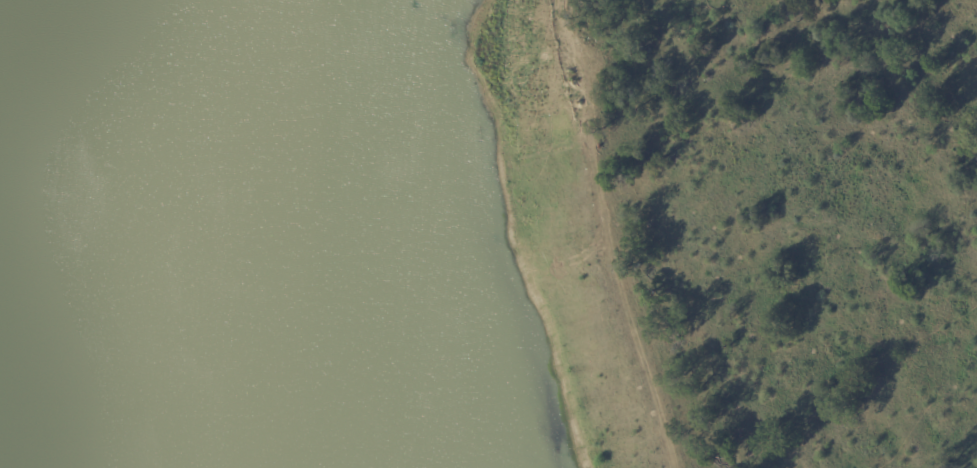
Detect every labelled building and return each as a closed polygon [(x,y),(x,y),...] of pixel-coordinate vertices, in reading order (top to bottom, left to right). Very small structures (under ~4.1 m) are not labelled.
[(422,76),(430,80),(428,86),(419,82),(422,76)]
